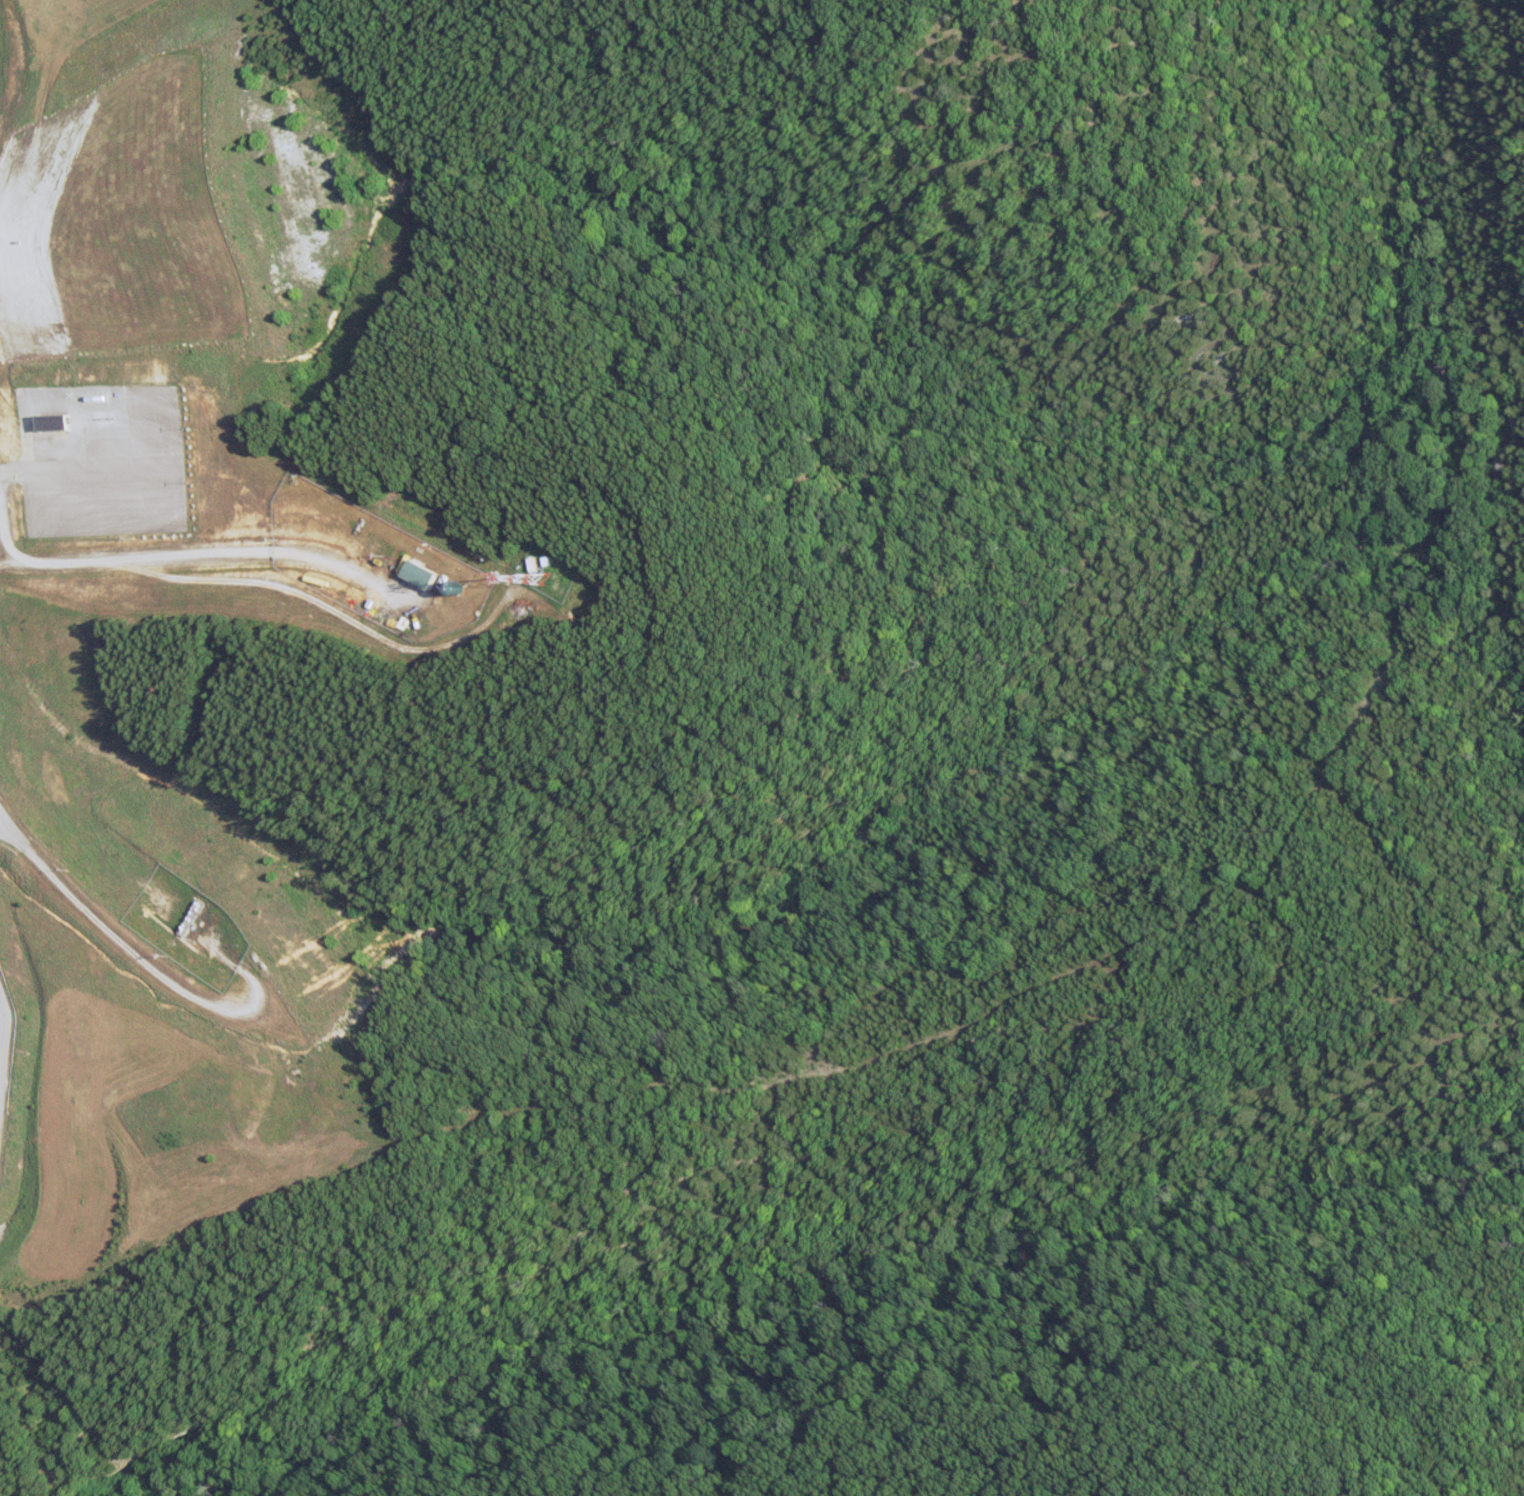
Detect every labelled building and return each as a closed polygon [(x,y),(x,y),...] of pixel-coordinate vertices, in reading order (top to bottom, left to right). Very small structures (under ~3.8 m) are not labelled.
[(43,431),(72,430),(72,415),(43,415),(43,431)] [(406,578),(435,590),(441,572),(412,561),(406,578)]
